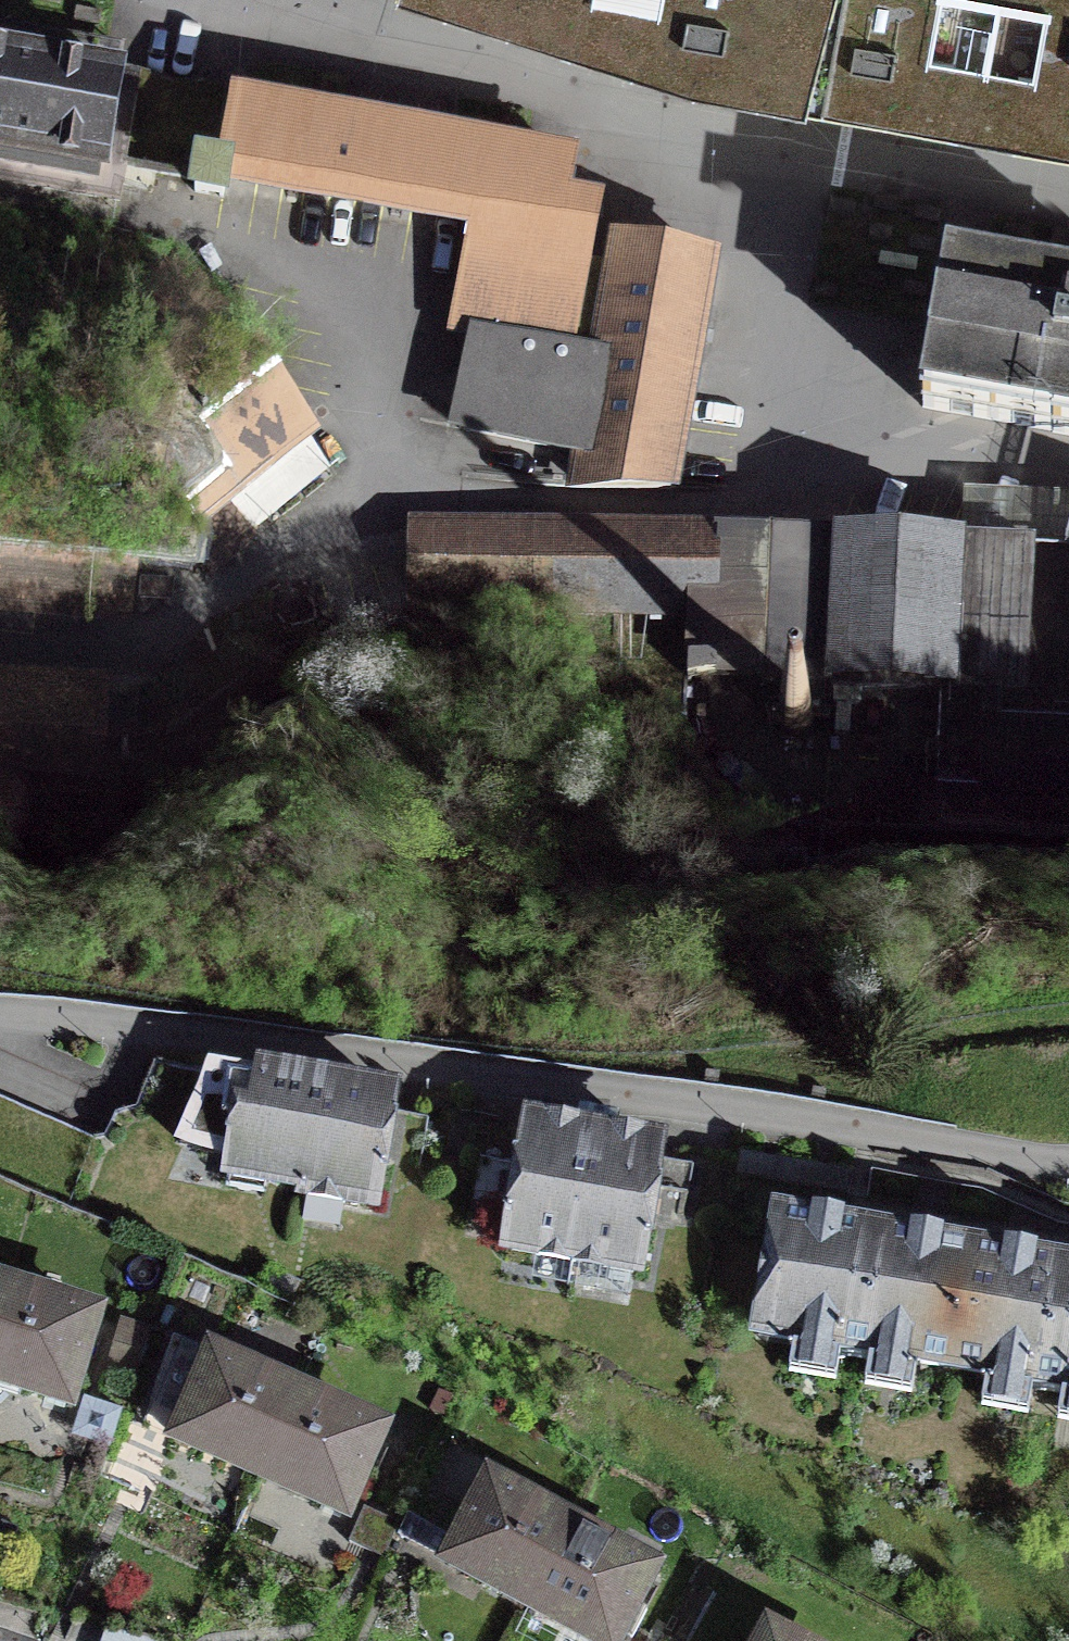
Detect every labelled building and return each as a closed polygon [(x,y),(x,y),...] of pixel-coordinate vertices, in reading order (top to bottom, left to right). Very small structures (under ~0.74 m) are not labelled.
[(611,45),(619,0),(471,0),(516,14),(611,45)] [(777,85),(792,0),(619,0),(611,45),(692,70),(777,85)] [(777,85),(851,99),(950,116),(971,0),(792,0),(777,85)] [(950,116),(1068,138),(1068,0),(971,0),(950,116)] [(119,201),(130,138),(107,134),(117,81),(0,60),(0,180),(119,201)] [(225,100),(152,86),(137,162),(183,170),(186,155),(213,160),(225,100)] [(573,164),(236,102),(224,168),(200,164),(195,192),(223,197),(227,173),(484,220),(463,335),(475,337),(571,354),(572,351),(585,279),(598,211),(565,205),(573,164)] [(585,454),(579,488),(671,489),(710,259),(621,244),(614,284),(585,279),(572,351),(602,356),(585,454)] [(947,269),(922,407),(1054,431),(1053,433),(1068,435),(1068,291),(947,269)] [(459,433),(585,454),(602,356),(572,351),(571,354),(475,337),(459,433)] [(221,475),(298,422),(269,380),(194,432),(220,471),(179,498),(197,517),(233,493),(221,475)] [(687,711),(689,678),(692,618),(716,620),(721,538),(419,521),(414,602),(614,614),(609,706),(687,711)] [(689,678),(749,681),(752,619),(767,620),(769,536),(721,538),(716,620),(692,618),(689,678)] [(775,728),(784,735),(797,737),(809,730),(814,718),(824,719),(825,688),(936,692),(1023,699),(1032,550),(769,536),(767,620),(752,619),(749,681),(762,682),(761,698),(781,699),(775,705),(772,716),(775,728)] [(1032,550),(1023,699),(1022,716),(1068,719),(1068,553),(1032,550)] [(1022,716),(1023,699),(936,692),(933,820),(1068,827),(1068,719),(1022,716)] [(261,1083),(230,1078),(226,1097),(200,1091),(178,1141),(210,1152),(229,1156),(228,1158),(267,1164),(267,1176),(308,1184),(326,1085),(263,1071),(261,1083)] [(326,1085),(308,1184),(306,1196),(343,1203),(344,1197),(372,1202),(380,1158),(386,1125),(379,1123),(381,1111),(385,1091),(327,1080),(326,1085)] [(428,1119),(381,1111),(379,1123),(386,1125),(380,1158),(419,1165),(428,1119)] [(534,1137),(469,1126),(464,1153),(524,1164),(509,1244),(534,1248),(533,1255),(570,1262),(593,1136),(536,1126),(534,1137)] [(651,1146),(593,1136),(570,1262),(608,1268),(609,1261),(637,1266),(650,1189),(686,1195),(691,1165),(649,1157),(651,1146)] [(736,1172),(847,1192),(850,1171),(740,1152),(736,1172)] [(916,1363),(950,1369),(971,1251),(777,1217),(756,1334),(793,1341),(791,1349),(914,1370),(916,1363)] [(971,1251),(950,1369),(984,1375),(983,1381),(1068,1396),(1068,1268),(971,1251)] [(6,1290),(0,1309),(0,1378),(69,1400),(95,1318),(6,1290)] [(145,1335),(121,1327),(110,1361),(134,1369),(145,1335)] [(261,1475),(296,1395),(211,1358),(196,1393),(160,1377),(143,1423),(261,1475)] [(296,1395),(261,1475),(346,1511),(381,1432),(296,1395)] [(407,1531),(437,1548),(484,1465),(453,1448),(407,1531)] [(489,1483),(449,1560),(530,1603),(571,1526),(489,1483)] [(349,1543),(384,1558),(398,1524),(363,1509),(349,1543)] [(530,1603),(602,1640),(616,1640),(620,1632),(633,1638),(647,1611),(635,1604),(653,1570),(571,1526),(530,1603)]
